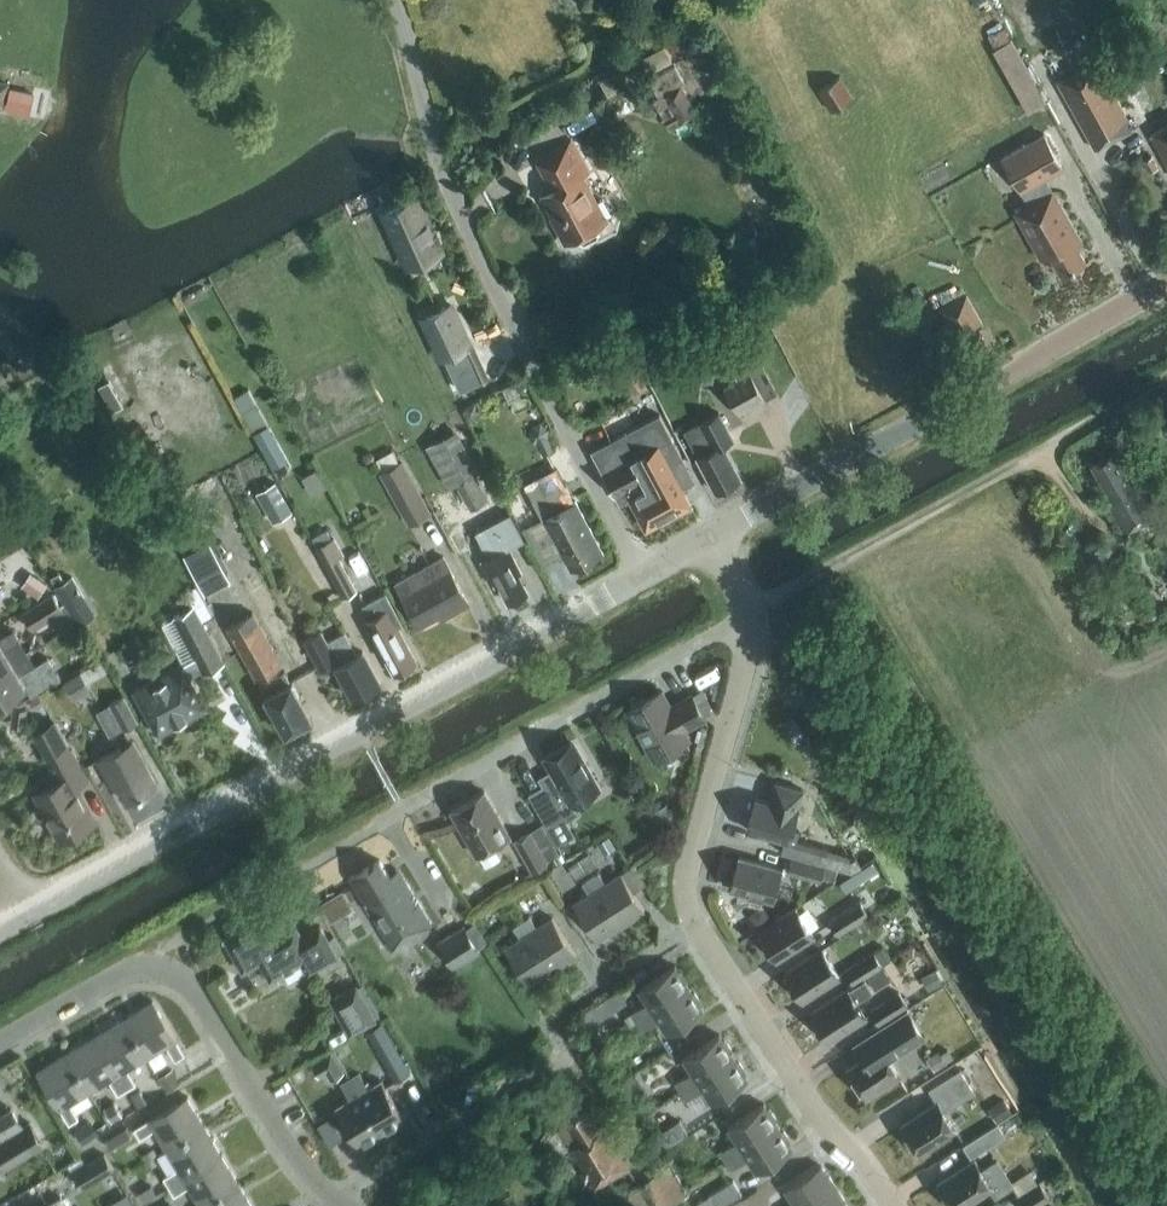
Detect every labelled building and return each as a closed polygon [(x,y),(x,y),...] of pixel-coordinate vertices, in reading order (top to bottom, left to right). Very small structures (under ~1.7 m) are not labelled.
[(1018,33),(997,41),(1024,109),(1045,101),(1018,33)] [(1099,62),(1058,84),(1094,150),(1134,128),(1099,62)] [(832,113),(856,99),(841,76),(817,90),(832,113)] [(29,112),(35,88),(0,80),(0,105),(29,112)] [(669,119),(690,116),(685,89),(664,92),(669,119)] [(1166,164),(1166,127),(1151,136),(1166,164)] [(1062,169),(1043,135),(1002,159),(1029,206),(1015,214),(1040,259),(1049,254),(1061,275),(1085,262),(1073,241),(1079,238),(1053,192),(1048,195),(1040,181),(1062,169)] [(543,196),(555,217),(551,219),(564,243),(578,236),(581,242),(585,243),(596,236),(598,233),(586,211),(596,206),(597,203),(590,191),(587,190),(580,178),(588,174),(570,141),(537,160),(553,190),(543,196)] [(1158,168),(1152,158),(1144,162),(1150,172),(1158,168)] [(416,197),(383,212),(407,267),(440,252),(416,197)] [(941,331),(955,357),(983,342),(976,329),(982,326),(966,297),(939,312),(948,328),(941,331)] [(440,358),(469,344),(451,304),(421,318),(440,358)] [(694,356),(690,377),(712,382),(717,361),(694,356)] [(764,399),(750,373),(723,388),(737,414),(764,399)] [(476,403),(465,408),(470,417),(480,413),(476,403)] [(646,529),(691,506),(682,488),(693,482),(658,416),(644,423),(635,405),(603,422),(612,440),(591,451),(619,504),(630,499),(646,529)] [(697,458),(716,492),(740,480),(722,446),(733,440),(718,414),(684,432),(698,457),(697,458)] [(270,419),(254,427),(270,462),(287,454),(270,419)] [(479,472),(455,429),(417,450),(421,457),(428,453),(447,486),(448,489),(474,474),(479,472)] [(1112,503),(1108,505),(1125,536),(1157,518),(1120,451),(1092,466),(1112,503)] [(402,461),(379,474),(409,527),(432,515),(402,461)] [(573,568),(600,554),(592,540),(594,539),(575,503),(573,503),(555,469),(524,486),(542,520),(544,519),(564,556),(566,555),(573,568)] [(479,483),(474,474),(448,489),(447,486),(432,494),(448,524),(489,501),(479,483)] [(276,482),(255,494),(272,524),(293,513),(276,482)] [(498,585),(508,603),(527,593),(517,575),(521,573),(508,549),(523,541),(510,515),(476,534),(489,559),(482,562),(495,587),(498,585)] [(344,600),(359,591),(342,557),(347,555),(338,538),(316,548),(344,600)] [(1107,540),(1086,551),(1092,561),(1112,551),(1107,540)] [(210,541),(188,553),(208,591),(230,579),(210,541)] [(395,584),(401,595),(418,627),(449,610),(451,614),(469,605),(443,558),(395,584)] [(20,613),(32,632),(64,612),(52,593),(20,613)] [(386,595),(363,608),(370,620),(365,623),(376,641),(375,641),(384,658),(386,656),(396,675),(415,664),(405,646),(407,645),(399,629),(402,624),(386,595)] [(134,692),(157,734),(205,707),(189,678),(202,670),(203,673),(222,662),(192,607),(173,617),(196,659),(183,666),(182,665),(134,692)] [(257,678),(282,664),(253,612),(228,625),(257,678)] [(20,642),(13,631),(0,640),(0,671),(27,655),(20,642)] [(335,663),(353,698),(379,684),(363,654),(356,658),(343,633),(327,642),(323,634),(307,642),(322,670),(335,663)] [(0,671),(0,704),(26,688),(25,688),(42,678),(48,688),(61,680),(48,659),(35,667),(27,655),(0,671)] [(285,734),(312,720),(292,683),(290,684),(284,673),(260,686),(266,696),(265,697),(285,734)] [(669,708),(660,693),(627,711),(654,759),(687,741),(682,730),(703,718),(690,696),(669,708)] [(38,695),(29,701),(34,710),(43,704),(38,695)] [(125,730),(138,723),(123,696),(110,703),(125,730)] [(35,738),(59,783),(34,796),(58,840),(94,821),(75,786),(86,780),(71,753),(70,754),(56,727),(35,738)] [(127,803),(157,787),(133,742),(99,761),(109,780),(113,777),(127,803)] [(539,778),(543,785),(529,793),(546,824),(574,808),(572,803),(598,788),(574,746),(546,762),(551,771),(539,778)] [(755,799),(747,829),(788,840),(797,811),(802,790),(774,783),(769,803),(755,799)] [(509,836),(484,793),(451,812),(475,855),(509,836)] [(515,841),(518,847),(531,871),(546,862),(529,833),(515,841)] [(796,842),(794,847),(791,856),(824,865),(829,851),(796,842)] [(571,867),(579,880),(597,869),(589,855),(571,867)] [(780,870),(738,859),(730,889),(772,901),(780,870)] [(823,868),(791,859),(786,874),(819,883),(820,879),(823,868)] [(871,860),(838,881),(845,891),(878,870),(871,860)] [(380,861),(349,880),(391,950),(431,926),(403,879),(394,885),(380,861)] [(823,868),(820,879),(834,883),(837,872),(823,868)] [(598,873),(590,879),(620,926),(644,911),(621,875),(605,885),(598,873)] [(573,906),(597,942),(620,926),(590,879),(581,884),(589,896),(573,906)] [(320,900),(330,917),(353,903),(343,886),(320,900)] [(860,904),(833,921),(842,935),(869,918),(860,904)] [(813,936),(796,909),(759,933),(776,960),(813,936)] [(337,959),(327,942),(320,928),(301,939),(295,927),(277,936),(266,915),(224,938),(242,972),(260,963),(270,981),(301,964),(307,976),(337,959)] [(529,918),(521,923),(552,971),(575,955),(552,919),(536,930),(529,918)] [(505,950),(528,986),(552,971),(521,923),(513,928),(521,940),(505,950)] [(479,953),(464,928),(439,944),(455,968),(479,953)] [(336,936),(327,942),(337,959),(346,955),(336,936)] [(839,977),(822,950),(785,973),(802,1000),(839,977)] [(873,954),(844,972),(853,985),(881,967),(873,954)] [(631,1014),(637,1022),(689,989),(675,967),(639,990),(648,1004),(631,1014)] [(864,980),(848,990),(811,1014),(828,1041),(865,1017),(856,1003),(872,992),(864,980)] [(330,1001),(350,1036),(376,1021),(356,986),(330,1001)] [(689,989),(637,1022),(642,1031),(658,1020),(667,1034),(703,1011),(689,989)] [(899,994),(870,1012),(879,1025),(907,1007),(899,994)] [(184,1056),(152,1002),(123,1020),(146,1059),(167,1047),(176,1061),(184,1056)] [(882,1047),(887,1055),(921,1033),(907,1011),(879,1028),(882,1032),(863,1045),(869,1055),(882,1047)] [(127,1071),(146,1059),(123,1020),(95,1037),(127,1090),(135,1085),(127,1071)] [(369,1034),(384,1059),(400,1050),(385,1024),(369,1034)] [(675,1082),(681,1090),(733,1057),(718,1035),(683,1058),(692,1072),(675,1082)] [(118,1096),(127,1090),(95,1037),(66,1054),(89,1093),(110,1081),(118,1096)] [(869,1055),(847,1070),(865,1098),(900,1076),(887,1055),(882,1047),(869,1055)] [(332,1052),(310,1064),(319,1079),(326,1074),(330,1082),(339,1076),(337,1073),(343,1070),(332,1052)] [(69,1105),(89,1093),(66,1054),(37,1072),(69,1125),(78,1119),(69,1105)] [(733,1057),(681,1090),(686,1099),(702,1088),(711,1102),(747,1079),(733,1057)] [(342,1083),(340,1084),(349,1099),(335,1107),(358,1146),(381,1132),(349,1079),(344,1070),(343,1070),(337,1073),(339,1076),(342,1083)] [(937,1104),(901,1127),(918,1154),(955,1130),(944,1113),(974,1094),(959,1070),(928,1090),(937,1104)] [(358,1074),(349,1079),(381,1132),(403,1119),(380,1079),(366,1087),(358,1074)] [(636,1075),(622,1083),(631,1099),(645,1090),(636,1075)] [(205,1127),(187,1098),(134,1129),(140,1138),(154,1130),(166,1150),(205,1127)] [(726,1161),(778,1127),(764,1106),(728,1129),(737,1142),(721,1152),(726,1161)] [(599,1132),(585,1109),(565,1121),(567,1124),(558,1129),(571,1150),(569,1151),(594,1191),(633,1167),(608,1126),(599,1132)] [(4,1170),(36,1151),(22,1130),(23,1129),(11,1110),(0,1116),(0,1163),(4,1170)] [(631,1138),(643,1132),(632,1111),(619,1118),(631,1138)] [(689,1133),(673,1112),(652,1127),(667,1149),(689,1133)] [(90,1124),(76,1133),(82,1144),(97,1135),(90,1124)] [(1004,1136),(997,1125),(963,1146),(970,1157),(1004,1136)] [(205,1127),(166,1150),(178,1171),(164,1179),(169,1187),(222,1155),(205,1127)] [(757,1172),(792,1149),(778,1127),(726,1161),(732,1169),(748,1158),(757,1172)] [(82,1188),(113,1170),(104,1155),(74,1174),(82,1188)] [(200,1205),(202,1205),(239,1184),(222,1155),(169,1187),(174,1196),(189,1187),(200,1205)] [(938,1185),(951,1205),(963,1205),(975,1198),(979,1205),(1012,1184),(998,1162),(983,1172),(975,1161),(938,1185)] [(836,1190),(820,1167),(784,1190),(795,1205),(812,1205),(836,1190)] [(650,1205),(672,1205),(686,1198),(668,1169),(638,1186),(650,1205)] [(1059,1175),(1048,1181),(1054,1192),(1065,1186),(1059,1175)] [(715,1205),(725,1205),(743,1195),(734,1181),(709,1196),(715,1205)] [(1050,1200),(1039,1183),(1016,1197),(1021,1205),(1041,1205),(1050,1200)] [(202,1205),(252,1205),(239,1184),(202,1205)] [(836,1190),(812,1205),(846,1205),(836,1190)] [(60,1198),(47,1205),(65,1205),(60,1198)]
